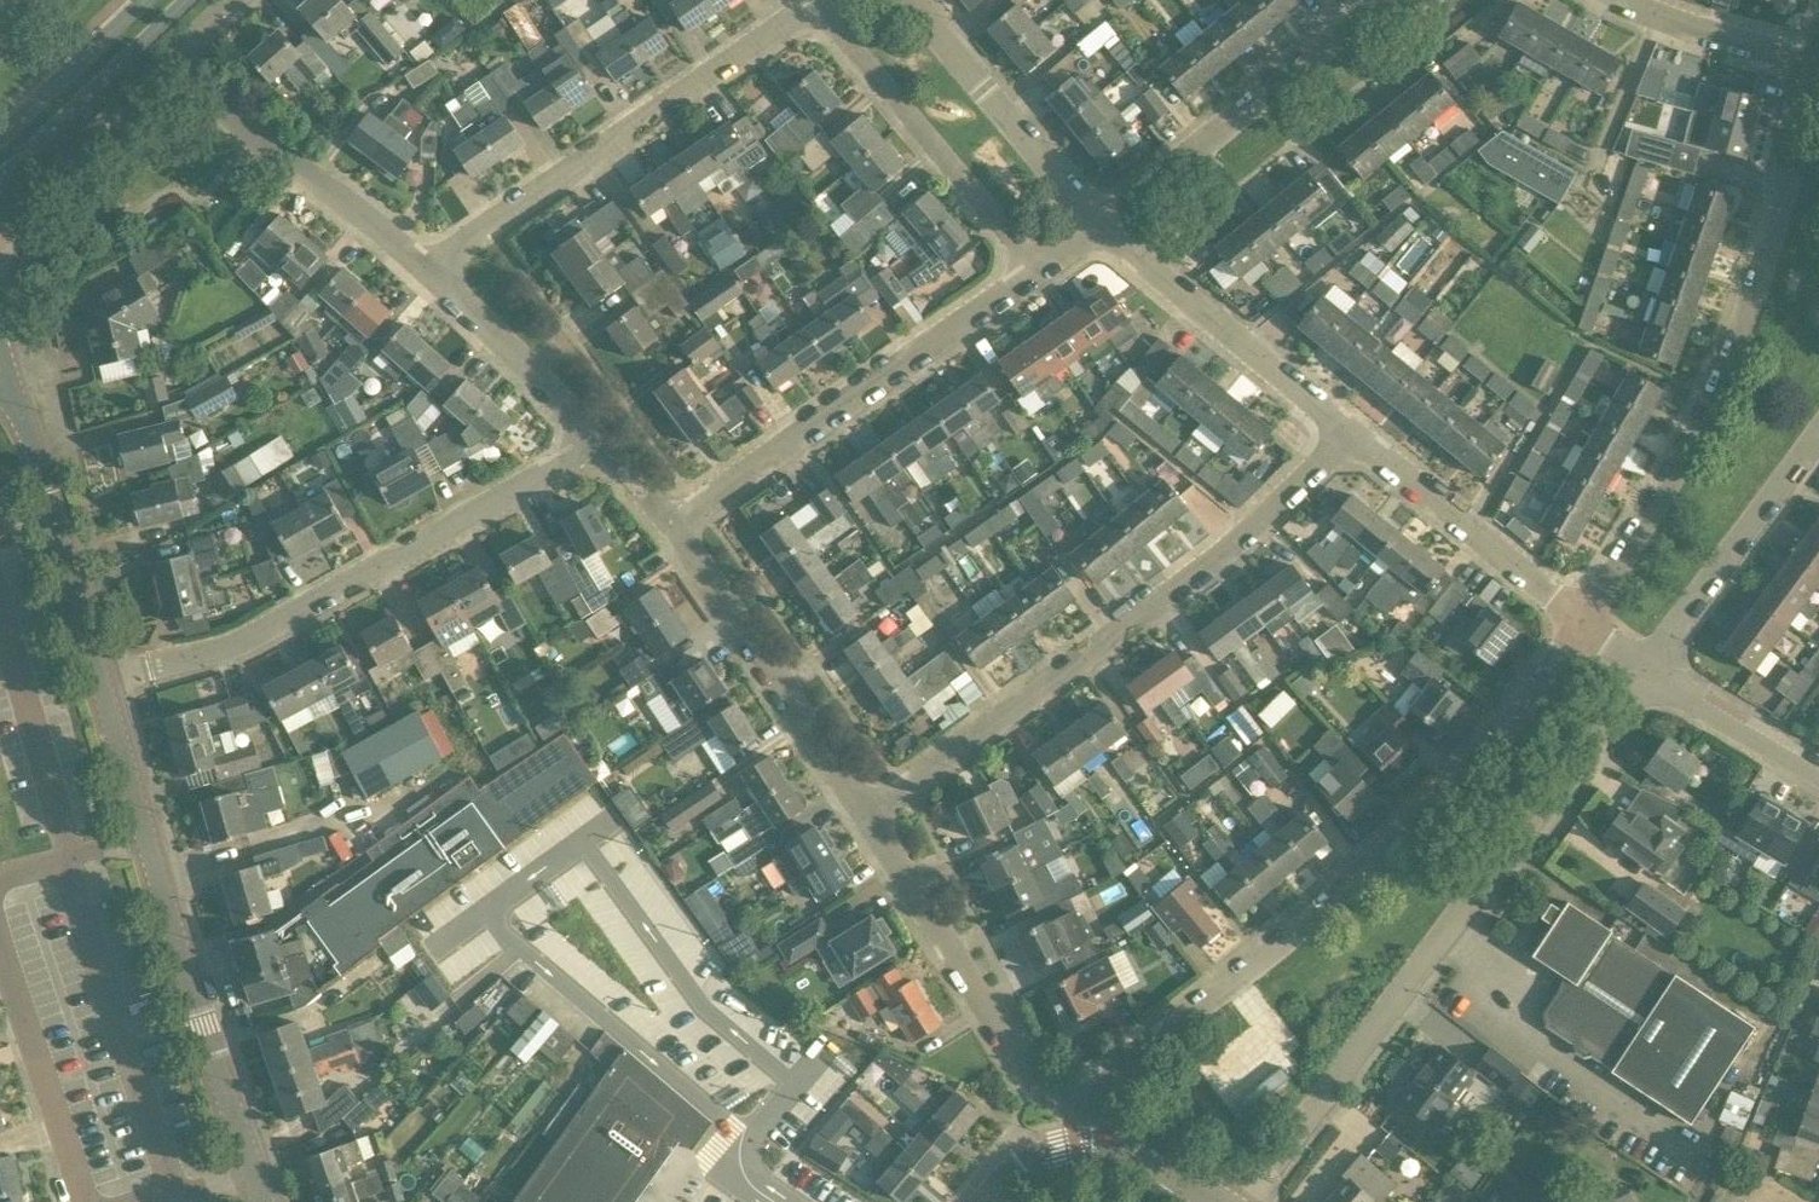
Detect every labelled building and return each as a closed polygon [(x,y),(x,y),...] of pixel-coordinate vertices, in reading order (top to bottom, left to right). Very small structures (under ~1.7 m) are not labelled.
[(327,42),(339,31),(346,39),(356,30),(388,66),(405,52),(402,49),(403,48),(391,35),(390,36),(369,12),(359,21),(341,0),(308,0),(299,8),(327,42)] [(502,0),(470,0),(459,10),(473,26),(492,8),(494,10),(503,1),(502,0)] [(563,3),(560,0),(548,0),(554,9),(563,3)] [(669,45),(650,18),(638,27),(626,10),(624,11),(616,0),(599,0),(601,3),(601,2),(643,63),(669,45)] [(707,0),(653,0),(667,22),(678,15),(689,32),(716,14),(707,0)] [(736,0),(707,0),(716,14),(736,0)] [(970,8),(979,0),(963,0),(970,8)] [(1064,1),(1074,13),(1089,0),(1066,0),(1064,1)] [(1132,0),(1112,0),(1119,10),(1132,0)] [(1253,41),(1275,23),(1257,0),(1242,0),(1228,11),(1253,41)] [(1275,23),(1299,4),(1296,0),(1257,0),(1275,23)] [(537,68),(539,66),(570,112),(597,94),(580,69),(589,62),(585,56),(584,57),(565,28),(554,36),(561,47),(551,54),(543,42),(545,41),(520,2),(503,14),(529,52),(527,53),(537,68)] [(601,2),(601,3),(586,13),(594,24),(586,30),(578,19),(577,19),(565,28),(584,57),(585,56),(589,62),(599,55),(616,81),(643,63),(601,2)] [(1524,51),(1543,17),(1517,2),(1498,36),(1524,51)] [(1006,51),(1036,26),(1016,3),(986,29),(1006,51)] [(1205,29),(1230,59),(1253,41),(1228,11),(1205,29)] [(466,29),(454,16),(431,37),(442,50),(466,29)] [(509,26),(503,17),(488,27),(492,32),(502,26),(503,29),(509,26)] [(1543,17),(1524,51),(1550,66),(1569,32),(1543,17)] [(1086,57),(1104,43),(1106,42),(1116,35),(1107,23),(1097,30),(1077,45),(1086,57)] [(1036,26),(1006,51),(1025,74),(1055,49),(1036,26)] [(1183,48),(1207,78),(1230,59),(1205,29),(1183,48)] [(270,80),(281,70),(300,90),(308,82),(310,83),(314,80),(320,86),(333,74),(304,41),(294,50),(277,32),(264,44),(261,41),(247,54),(270,80)] [(1569,32),(1550,66),(1575,80),(1595,46),(1569,32)] [(1469,43),(1443,64),(1455,79),(1481,58),(1469,43)] [(1595,46),(1575,80),(1602,95),(1621,61),(1595,46)] [(1207,78),(1183,48),(1159,67),(1183,97),(1207,78)] [(544,130),(570,112),(539,66),(537,68),(518,81),(506,63),(504,64),(499,57),(486,66),(491,74),(491,73),(513,105),(512,106),(522,121),(533,114),(544,130)] [(414,89),(438,73),(429,60),(405,76),(414,89)] [(1138,86),(1149,77),(1137,62),(1126,72),(1138,86)] [(1656,96),(1663,72),(1647,67),(1637,91),(1656,96)] [(804,108),(786,123),(765,141),(784,164),(797,153),(824,131),(825,130),(817,121),(841,101),(815,71),(791,92),(804,108)] [(499,161),(524,144),(506,117),(504,118),(501,113),(512,106),(513,105),(491,73),(491,74),(465,91),(465,92),(456,98),(499,161)] [(1407,91),(1431,122),(1455,103),(1430,73),(1407,91)] [(1046,98),(1065,120),(1090,100),(1101,91),(1091,79),(1080,88),(1071,77),(1046,98)] [(1699,84),(1695,99),(1692,111),(1752,127),(1759,99),(1722,89),(1722,90),(1699,84)] [(1170,110),(1151,87),(1134,101),(1153,124),(1170,110)] [(1509,106),(1508,105),(1514,100),(1505,89),(1480,110),(1489,122),(1509,106)] [(1065,120),(1082,142),(1119,112),(1101,91),(1090,100),(1065,120)] [(1384,110),(1408,140),(1431,122),(1407,91),(1384,110)] [(474,177),(499,161),(456,98),(446,105),(463,130),(461,132),(468,143),(456,151),(474,177)] [(351,140),(374,158),(394,132),(395,132),(401,123),(402,121),(403,121),(412,109),(412,108),(413,106),(403,99),(391,115),(390,114),(383,123),(370,114),(351,140)] [(414,130),(423,117),(412,109),(403,121),(414,130)] [(1361,128),(1386,159),(1408,140),(1384,110),(1361,128)] [(1707,151),(1708,147),(1744,157),(1752,127),(1692,111),(1683,144),(1707,151)] [(1121,170),(1137,157),(1116,132),(1127,123),(1119,112),(1082,142),(1101,164),(1110,157),(1121,170)] [(831,140),(824,131),(797,153),(813,172),(833,155),(836,159),(842,154),(852,167),(884,140),(862,114),(831,140)] [(1523,114),(1517,126),(1539,138),(1545,126),(1523,114)] [(436,162),(438,125),(432,120),(422,136),(421,137),(420,162),(436,162)] [(705,139),(723,166),(737,187),(748,180),(743,172),(767,155),(757,140),(746,148),(729,122),(705,139)] [(410,128),(409,129),(401,123),(395,132),(394,132),(374,158),(384,165),(379,170),(393,180),(397,175),(398,176),(418,150),(405,140),(412,130),(410,128)] [(1386,159),(1361,128),(1337,147),(1362,178),(1386,159)] [(1549,128),(1543,140),(1564,153),(1571,141),(1549,128)] [(1469,129),(1450,145),(1460,157),(1479,141),(1469,129)] [(1676,141),(1631,129),(1624,155),(1669,167),(1676,141)] [(1486,162),(1558,203),(1576,172),(1502,131),(1477,151),(1486,162)] [(680,156),(699,182),(710,175),(724,196),(737,187),(723,166),(705,139),(680,156)] [(884,140),(852,167),(866,183),(840,205),(848,214),(832,227),(839,237),(883,200),(875,191),(905,165),(884,140)] [(1446,148),(1427,163),(1436,174),(1455,159),(1446,148)] [(1427,163),(1421,155),(1409,164),(1425,184),(1436,174),(1427,163)] [(656,172),(682,209),(705,194),(698,183),(699,182),(680,156),(656,172)] [(1635,163),(1627,186),(1625,191),(1638,196),(1648,168),(1635,163)] [(1284,190),(1308,221),(1313,227),(1350,197),(1326,167),(1312,178),(1307,171),(1284,190)] [(682,209),(656,172),(632,189),(650,216),(662,207),(669,217),(668,217),(682,236),(694,228),(682,210),(682,209)] [(1687,213),(1723,226),(1733,197),(1697,184),(1687,213)] [(1401,185),(1381,201),(1390,212),(1410,196),(1401,185)] [(795,188),(774,205),(790,225),(811,208),(795,188)] [(1308,221),(1284,190),(1261,209),(1285,240),(1308,221)] [(1617,216),(1630,220),(1638,196),(1625,191),(1617,216)] [(911,247),(949,216),(928,192),(897,218),(883,200),(839,237),(855,257),(889,228),(888,227),(892,224),(911,247)] [(604,255),(596,243),(628,220),(615,201),(581,224),(585,230),(553,253),(573,281),(614,250),(613,249),(604,255)] [(1285,240),(1261,209),(1238,227),(1263,258),(1285,240)] [(1677,240),(1713,253),(1723,226),(1687,213),(1677,240)] [(283,259),(305,235),(281,214),(259,238),(283,259)] [(1390,252),(1414,228),(1400,215),(1376,238),(1390,252)] [(951,266),(946,260),(969,241),(949,216),(911,247),(924,263),(909,274),(919,288),(951,266)] [(1621,248),(1629,225),(1615,220),(1607,243),(1621,248)] [(1515,244),(1529,256),(1546,234),(1532,223),(1515,244)] [(1263,258),(1238,227),(1214,247),(1239,277),(1263,258)] [(738,241),(746,253),(759,244),(751,232),(738,241)] [(305,235),(283,259),(279,265),(302,286),(329,256),(324,252),(328,246),(315,234),(310,239),(305,235)] [(688,267),(664,235),(653,244),(676,275),(688,267)] [(128,259),(139,277),(180,252),(171,239),(161,245),(158,241),(128,259)] [(1667,268),(1703,281),(1713,253),(1677,240),(1667,268)] [(727,268),(745,256),(736,243),(718,255),(727,268)] [(1323,248),(1304,263),(1313,275),(1332,259),(1323,248)] [(1605,248),(1597,271),(1611,276),(1619,253),(1605,248)] [(625,266),(614,250),(573,281),(593,308),(624,285),(631,295),(655,277),(640,255),(625,266)] [(743,283),(764,268),(755,256),(734,270),(743,283)] [(818,293),(849,337),(872,320),(863,308),(882,295),(883,294),(872,280),(864,270),(854,258),(839,268),(844,274),(818,293)] [(253,291),(267,278),(250,259),(235,272),(253,291)] [(1349,272),(1368,287),(1377,276),(1358,261),(1349,272)] [(1302,284),(1286,264),(1275,273),(1290,293),(1302,284)] [(870,265),(864,270),(872,280),(882,272),(881,271),(877,266),(870,265)] [(881,271),(882,272),(872,280),(883,294),(882,295),(892,307),(906,296),(908,294),(893,274),(887,267),(881,271)] [(1657,296),(1694,309),(1703,281),(1667,268),(1657,296)] [(337,324),(367,290),(343,269),(322,293),(333,303),(324,312),(337,324)] [(639,306),(609,329),(630,358),(659,337),(658,336),(667,330),(655,313),(667,304),(678,319),(685,314),(688,319),(695,313),(683,298),(664,270),(655,277),(631,295),(639,306)] [(717,309),(743,293),(730,273),(688,303),(709,331),(724,320),(717,309)] [(1279,302),(1281,300),(1290,293),(1275,273),(1263,282),(1279,302)] [(1610,280),(1596,275),(1587,302),(1601,307),(1610,280)] [(85,307),(135,328),(157,314),(134,277),(85,307)] [(1391,306),(1400,295),(1381,279),(1371,291),(1391,306)] [(1085,301),(1110,336),(1131,321),(1107,286),(1085,301)] [(806,327),(825,354),(849,337),(818,293),(817,293),(814,289),(802,298),(818,320),(806,327)] [(287,290),(283,293),(284,294),(269,308),(268,308),(267,308),(275,317),(276,317),(282,323),(301,302),(287,290)] [(348,333),(361,344),(369,335),(369,336),(391,311),(367,290),(337,324),(348,333)] [(1647,324),(1647,323),(1684,336),(1694,309),(1657,296),(1645,291),(1634,320),(1647,324)] [(1321,345),(1345,315),(1322,296),(1297,326),(1321,345)] [(1395,309),(1414,325),(1422,314),(1403,298),(1395,309)] [(1063,316),(1096,363),(1117,349),(1109,337),(1110,336),(1085,301),(1065,315),(1063,316)] [(313,313),(301,302),(282,323),(296,338),(295,339),(306,358),(322,341),(314,327),(313,328),(306,321),(313,313)] [(1578,327),(1592,332),(1601,307),(1587,302),(1578,327)] [(135,328),(85,307),(84,308),(98,363),(141,353),(134,328),(135,328)] [(1445,332),(1452,321),(1434,307),(1417,328),(1437,343),(1445,333),(1445,332)] [(801,371),(767,322),(760,313),(748,321),(763,342),(764,342),(771,352),(758,362),(777,388),(801,371)] [(825,354),(806,327),(794,336),(778,314),(767,322),(801,371),(825,354)] [(1345,315),(1321,345),(1344,363),(1368,333),(1345,315)] [(1085,371),(1096,363),(1063,316),(1042,331),(1067,366),(1077,359),(1085,371)] [(1647,323),(1647,324),(1637,352),(1674,365),(1684,336),(1647,323)] [(408,369),(429,345),(405,324),(384,348),(384,349),(376,358),(387,368),(385,370),(397,381),(407,369),(408,369)] [(676,419),(705,397),(695,384),(711,372),(702,361),(711,354),(715,360),(724,352),(706,327),(680,346),(694,364),(656,391),(676,419)] [(1020,346),(1053,394),(1063,387),(1055,375),(1067,366),(1042,331),(1020,346)] [(1368,333),(1344,363),(1366,382),(1391,352),(1368,333)] [(1440,347),(1459,362),(1468,351),(1449,336),(1440,347)] [(1160,338),(1140,362),(1133,370),(1141,382),(1146,377),(1171,347),(1160,338)] [(309,363),(328,352),(322,341),(306,358),(309,363)] [(429,345),(408,369),(432,391),(454,366),(429,345)] [(1053,394),(1020,346),(998,362),(1023,397),(1034,389),(1043,401),(1053,394)] [(1590,378),(1603,356),(1590,349),(1578,371),(1590,378)] [(320,380),(311,364),(309,366),(299,350),(285,359),(295,375),(305,369),(313,384),(320,380)] [(1391,352),(1366,382),(1389,401),(1414,371),(1391,352)] [(1131,394),(1127,399),(1139,409),(1158,386),(1179,404),(1204,374),(1180,354),(1155,384),(1146,377),(1141,382),(1131,394)] [(1463,365),(1482,381),(1491,369),(1472,354),(1463,365)] [(1546,393),(1561,367),(1546,358),(1531,384),(1546,393)] [(350,372),(336,360),(320,379),(329,396),(350,372)] [(1614,396),(1647,416),(1663,389),(1629,370),(1614,396)] [(1414,371),(1389,401),(1412,419),(1436,389),(1414,371)] [(184,398),(184,399),(191,417),(195,417),(197,421),(239,398),(231,384),(238,380),(234,372),(227,376),(226,375),(222,377),(219,372),(184,391),(187,397),(184,398)] [(352,394),(362,383),(350,372),(329,396),(341,417),(360,406),(352,394)] [(1486,384),(1505,400),(1514,388),(1495,373),(1486,384)] [(956,391),(992,443),(1004,434),(987,410),(999,401),(980,374),(956,391)] [(1204,374),(1179,404),(1202,422),(1226,392),(1204,374)] [(1575,403),(1588,382),(1575,375),(1563,396),(1575,403)] [(163,376),(143,380),(148,403),(168,399),(163,376)] [(446,404),(460,416),(448,428),(451,430),(441,436),(451,454),(463,447),(458,438),(492,400),(468,379),(446,404)] [(1108,411),(1112,405),(1118,410),(1127,399),(1131,394),(1116,381),(1094,408),(1100,417),(1101,416),(1106,424),(1113,416),(1108,411)] [(705,397),(676,419),(697,446),(725,426),(728,431),(743,420),(740,415),(748,409),(750,412),(763,402),(749,383),(714,409),(705,397)] [(301,395),(308,407),(321,400),(314,388),(301,395)] [(1436,389),(1412,419),(1435,438),(1459,408),(1436,389)] [(417,422),(435,402),(422,390),(408,406),(417,422)] [(932,408),(951,435),(962,427),(979,451),(992,443),(956,391),(932,408)] [(1502,410),(1510,416),(1507,420),(1518,429),(1528,417),(1534,422),(1542,413),(1536,408),(1537,407),(1518,391),(1502,410)] [(1226,392),(1202,422),(1224,441),(1249,411),(1226,392)] [(1599,422),(1632,441),(1647,416),(1614,396),(1599,422)] [(1127,399),(1118,410),(1151,437),(1160,426),(1139,409),(1127,399)] [(1561,399),(1548,421),(1561,429),(1574,406),(1561,399)] [(516,421),(492,400),(458,438),(463,447),(451,454),(441,436),(427,444),(442,470),(467,456),(466,453),(470,451),(470,448),(479,443),(487,445),(491,443),(494,446),(516,421)] [(435,402),(417,422),(423,433),(444,410),(435,402)] [(1017,435),(1030,425),(1015,404),(1002,413),(1017,435)] [(348,429),(367,418),(360,406),(341,417),(348,429)] [(392,504),(393,504),(400,509),(409,504),(409,495),(433,482),(415,450),(427,443),(423,434),(423,433),(417,422),(408,406),(407,407),(406,406),(386,417),(406,454),(367,477),(364,482),(370,492),(376,492),(383,488),(392,504)] [(908,425),(944,476),(956,468),(939,443),(951,435),(932,408),(908,425)] [(1459,408),(1435,438),(1457,457),(1482,427),(1459,408)] [(1249,411),(1224,441),(1248,460),(1272,430),(1249,411)] [(1087,442),(1098,434),(1106,424),(1101,416),(1100,417),(1079,431),(1087,442)] [(176,459),(172,442),(184,439),(179,420),(120,435),(124,454),(121,457),(123,465),(127,466),(128,471),(176,459)] [(1044,420),(1032,428),(1056,463),(1068,455),(1044,420)] [(1482,427),(1457,457),(1481,476),(1506,446),(1502,443),(1508,436),(1488,420),(1482,427)] [(1127,449),(1136,438),(1117,422),(1108,433),(1127,449)] [(1632,441),(1599,422),(1590,437),(1578,429),(1571,440),(1584,448),(1584,447),(1618,467),(1632,441)] [(885,441),(904,468),(914,461),(931,485),(944,476),(908,425),(885,441)] [(1546,454),(1558,432),(1546,425),(1533,447),(1546,454)] [(1171,453),(1180,442),(1160,426),(1151,437),(1171,453)] [(238,430),(227,437),(234,448),(245,442),(238,430)] [(281,436),(232,466),(232,465),(212,477),(220,489),(208,496),(215,508),(228,500),(227,497),(293,457),(281,436)] [(904,468),(885,441),(861,458),(879,485),(896,509),(908,501),(891,477),(904,468)] [(1088,467),(1108,453),(1100,442),(1080,456),(1088,467)] [(1203,461),(1183,445),(1174,456),(1194,472),(1203,461)] [(195,498),(191,483),(205,480),(204,475),(215,470),(209,447),(192,457),(169,466),(172,480),(152,485),(153,489),(134,494),(142,527),(183,516),(179,502),(195,498)] [(1569,473),(1603,492),(1618,467),(1584,447),(1584,448),(1569,473)] [(331,464),(323,450),(309,457),(317,471),(331,464)] [(1531,480),(1544,458),(1531,450),(1518,472),(1531,480)] [(855,502),(867,493),(891,528),(903,519),(896,509),(879,485),(861,458),(836,475),(855,502)] [(1064,484),(1085,470),(1076,458),(1056,473),(1064,484)] [(1023,483),(1037,473),(1027,459),(1013,469),(1023,483)] [(1206,464),(1197,475),(1214,488),(1223,477),(1206,464)] [(487,477),(476,467),(470,474),(481,483),(487,477)] [(1006,493),(1018,485),(1010,472),(997,481),(1006,493)] [(1603,492),(1569,473),(1561,488),(1548,480),(1542,491),(1554,499),(1555,498),(1588,517),(1603,492)] [(1529,482),(1517,474),(1505,496),(1517,503),(1529,482)] [(1045,537),(1059,527),(1041,501),(1060,487),(1052,475),(1019,499),(1045,537)] [(301,508),(321,543),(348,528),(331,499),(344,492),(337,479),(322,487),(326,493),(301,508)] [(1141,498),(1165,527),(1188,508),(1165,479),(1141,498)] [(1337,498),(1326,487),(1315,497),(1326,508),(1337,498)] [(771,520),(771,524),(774,529),(763,537),(780,560),(843,514),(827,491),(814,500),(822,511),(798,529),(789,518),(786,520),(783,515),(779,515),(771,520)] [(950,513),(944,518),(951,528),(970,514),(957,495),(947,501),(945,506),(950,513)] [(1332,520),(1344,530),(1333,543),(1330,541),(1324,549),(1317,541),(1306,552),(1327,574),(1337,561),(1375,514),(1352,495),(1332,520)] [(1118,516),(1141,546),(1165,527),(1141,498),(1118,516)] [(1572,544),(1588,517),(1555,498),(1554,499),(1539,524),(1572,544)] [(755,518),(759,515),(760,506),(757,502),(747,509),(755,518)] [(581,592),(583,594),(593,612),(616,597),(608,585),(599,590),(588,570),(587,571),(580,559),(612,541),(592,505),(564,521),(570,531),(552,541),(561,557),(561,556),(581,592)] [(996,531),(1017,517),(1009,506),(988,520),(996,531)] [(321,543),(301,508),(273,523),(269,516),(256,524),(262,538),(276,530),(293,559),(321,543)] [(812,573),(824,565),(816,554),(853,527),(843,514),(780,560),(798,584),(812,573)] [(1378,557),(1398,532),(1375,514),(1337,561),(1349,570),(1359,557),(1358,556),(1366,547),(1378,557)] [(1094,535),(1118,564),(1141,546),(1118,516),(1094,535)] [(1512,518),(1504,528),(1513,536),(1522,525),(1512,518)] [(1818,537),(1818,518),(1810,530),(1818,537)] [(972,548),(993,534),(985,522),(964,536),(972,548)] [(935,524),(917,537),(924,547),(942,534),(935,524)] [(1818,573),(1818,574),(1818,537),(1810,530),(1792,554),(1818,573)] [(1398,532),(1378,557),(1389,566),(1365,596),(1376,605),(1393,584),(1400,575),(1421,550),(1398,532)] [(199,581),(195,569),(221,563),(214,534),(188,540),(191,554),(151,563),(158,592),(199,582),(199,581)] [(1118,564),(1094,535),(1070,553),(1094,583),(1118,564)] [(538,570),(550,592),(557,605),(581,592),(561,556),(561,557),(550,562),(536,537),(503,555),(518,581),(538,570)] [(948,565),(968,551),(960,539),(940,554),(948,565)] [(1444,569),(1421,550),(1400,575),(1393,584),(1404,593),(1416,603),(1424,594),(1444,569)] [(1816,587),(1818,589),(1818,574),(1818,573),(1792,554),(1774,577),(1805,600),(1806,600),(1816,587)] [(924,582),(944,568),(936,556),(916,570),(924,582)] [(824,565),(812,573),(798,584),(815,607),(868,569),(867,568),(859,558),(833,577),(824,565)] [(272,559),(252,566),(261,588),(282,581),(272,559)] [(859,613),(852,602),(862,595),(858,589),(874,578),(873,577),(886,567),(880,559),(867,568),(868,569),(815,607),(833,632),(859,613)] [(1268,582),(1287,608),(1301,598),(1311,611),(1321,603),(1340,622),(1353,609),(1328,583),(1315,594),(1311,590),(1310,591),(1291,565),(1268,582)] [(927,590),(909,566),(896,576),(907,591),(908,590),(915,600),(927,590)] [(1029,584),(1051,615),(1076,597),(1053,566),(1029,584)] [(480,568),(450,585),(473,627),(499,613),(510,632),(526,623),(507,588),(495,594),(480,568)] [(206,611),(206,610),(221,606),(222,611),(232,609),(230,603),(232,603),(228,588),(218,590),(215,582),(229,578),(228,574),(199,581),(199,582),(158,592),(165,621),(206,611)] [(875,591),(886,606),(907,591),(896,576),(875,591)] [(1337,586),(1348,594),(1355,586),(1344,577),(1337,586)] [(1757,601),(1788,624),(1798,610),(1810,619),(1817,609),(1806,600),(1805,600),(1774,577),(1757,601)] [(1485,589),(1494,597),(1503,587),(1494,579),(1485,589)] [(1468,592),(1453,580),(1428,612),(1442,623),(1468,592)] [(1287,608),(1268,582),(1246,599),(1267,628),(1272,635),(1295,618),(1287,608)] [(1005,602),(1028,633),(1051,615),(1029,584),(1005,602)] [(1394,606),(1404,593),(1393,584),(1376,605),(1385,613),(1392,605),(1394,606)] [(450,585),(419,602),(439,638),(426,645),(441,671),(453,692),(468,684),(456,662),(457,662),(448,646),(475,631),(473,628),(473,627),(450,585)] [(640,633),(672,611),(656,587),(612,617),(605,607),(585,620),(584,618),(582,619),(582,618),(569,627),(579,643),(594,633),(597,638),(622,621),(625,627),(632,622),(640,633)] [(1465,605),(1479,617),(1475,622),(1466,614),(1445,641),(1445,646),(1455,654),(1461,654),(1467,645),(1490,663),(1516,631),(1488,608),(1490,605),(1475,593),(1465,605)] [(583,594),(571,601),(582,618),(582,619),(584,618),(593,612),(583,594)] [(1267,628),(1246,599),(1223,616),(1267,676),(1267,677),(1270,681),(1280,673),(1259,646),(1258,646),(1253,639),(1267,628)] [(1739,625),(1770,648),(1788,624),(1757,601),(1739,625)] [(981,619),(1004,650),(1028,633),(1005,602),(981,619)] [(672,611),(640,633),(646,643),(640,648),(643,653),(620,669),(627,679),(610,691),(615,699),(637,685),(638,685),(652,675),(651,674),(645,664),(656,657),(656,658),(689,636),(672,611)] [(1218,659),(1231,649),(1257,684),(1267,677),(1267,676),(1223,616),(1199,633),(1218,659)] [(413,652),(393,617),(362,634),(379,664),(368,670),(376,684),(415,662),(425,680),(441,671),(426,645),(413,652)] [(1004,650),(981,619),(957,637),(979,668),(1004,650)] [(1401,619),(1384,640),(1393,647),(1400,646),(1413,629),(1401,619)] [(846,652),(863,675),(917,637),(916,636),(921,632),(914,622),(902,631),(900,628),(891,634),(892,635),(880,643),(873,632),(846,652)] [(1335,624),(1314,640),(1327,657),(1354,650),(1335,624)] [(1770,648),(1739,625),(1721,649),(1752,672),(1770,648)] [(874,703),(907,680),(897,666),(907,658),(923,645),(917,637),(863,675),(880,698),(874,703)] [(316,660),(333,693),(356,737),(366,732),(350,700),(355,697),(348,685),(359,679),(342,646),(316,660)] [(1818,648),(1801,671),(1813,680),(1818,672),(1818,648)] [(1410,707),(1438,730),(1461,701),(1435,681),(1444,670),(1418,649),(1400,672),(1412,682),(1393,705),(1403,716),(1410,707)] [(1193,655),(1182,663),(1174,651),(1151,668),(1169,694),(1182,685),(1191,698),(1201,690),(1213,707),(1225,698),(1193,655)] [(924,704),(951,685),(963,676),(946,652),(926,666),(907,680),(874,703),(883,714),(888,710),(898,723),(924,704)] [(333,693),(316,660),(288,675),(306,707),(333,693)] [(706,660),(681,677),(671,661),(651,674),(652,675),(638,685),(648,700),(661,692),(669,704),(683,695),(694,711),(726,690),(706,660)] [(1188,719),(1169,694),(1151,668),(1127,685),(1146,711),(1159,702),(1177,727),(1188,719)] [(1230,668),(1217,677),(1234,700),(1247,691),(1230,668)] [(1319,682),(1307,668),(1293,680),(1305,694),(1319,682)] [(1775,687),(1796,703),(1813,680),(1801,671),(1799,675),(1789,668),(1775,687)] [(281,720),(306,707),(288,675),(263,688),(281,720)] [(1283,688),(1273,698),(1286,712),(1296,701),(1283,688)] [(207,738),(206,738),(202,722),(228,715),(232,730),(266,720),(252,692),(245,694),(223,700),(224,701),(164,719),(172,748),(207,738)] [(1213,707),(1220,715),(1232,707),(1225,698),(1213,707)] [(1419,754),(1406,741),(1417,731),(1403,717),(1403,716),(1393,705),(1387,701),(1371,715),(1385,729),(1364,749),(1392,779),(1419,754)] [(1105,702),(1080,719),(1102,750),(1112,743),(1126,733),(1105,702)] [(736,705),(711,721),(704,710),(659,740),(673,762),(703,742),(716,762),(730,753),(731,755),(757,737),(736,705)] [(1241,706),(1227,717),(1247,743),(1262,732),(1241,706)] [(367,799),(443,757),(418,711),(343,753),(340,747),(312,755),(321,786),(335,782),(334,778),(353,773),(367,799)] [(314,719),(325,741),(335,735),(323,714),(314,719)] [(1137,725),(1152,747),(1164,738),(1149,716),(1137,725)] [(556,733),(547,719),(535,727),(544,741),(556,733)] [(1102,750),(1080,719),(1057,736),(1079,767),(1102,750)] [(298,727),(288,733),(300,753),(309,748),(298,727)] [(1376,794),(1358,775),(1367,767),(1330,728),(1313,745),(1334,768),(1316,785),(1349,819),(1376,794)] [(181,777),(215,768),(219,781),(219,782),(258,771),(258,770),(261,769),(254,745),(237,750),(232,730),(206,738),(207,738),(172,748),(181,777)] [(526,734),(514,741),(522,755),(535,748),(526,734)] [(397,926),(598,781),(598,780),(564,735),(479,791),(469,777),(366,851),(373,861),(339,885),(338,883),(301,909),(302,911),(288,921),(290,925),(233,942),(250,1003),(289,992),(294,1009),(304,1005),(319,992),(381,944),(400,929),(397,926)] [(1079,767),(1057,736),(1033,753),(1055,784),(1079,767)] [(1667,740),(1647,767),(1651,770),(1639,785),(1683,807),(1691,795),(1681,787),(1698,764),(1667,740)] [(1271,789),(1288,776),(1286,774),(1284,770),(1265,744),(1247,758),(1258,771),(1271,789)] [(491,755),(499,769),(511,762),(503,748),(491,755)] [(1134,775),(1119,754),(1110,761),(1125,781),(1134,775)] [(1218,768),(1208,755),(1180,777),(1190,790),(1218,768)] [(771,756),(742,774),(759,800),(759,801),(788,783),(784,776),(786,775),(788,770),(782,761),(777,760),(774,762),(771,756)] [(1242,784),(1258,771),(1247,758),(1240,763),(1231,770),(1242,784)] [(219,782),(219,781),(212,783),(216,798),(202,802),(208,824),(204,826),(203,829),(206,842),(210,844),(213,843),(214,844),(228,840),(228,841),(233,840),(232,839),(247,835),(246,831),(267,825),(256,784),(262,783),(258,771),(219,782)] [(1087,778),(1101,798),(1110,792),(1096,772),(1087,778)] [(962,826),(967,824),(973,837),(1007,821),(1002,809),(1018,801),(1008,781),(1000,779),(988,784),(991,791),(958,807),(959,809),(955,811),(953,815),(958,825),(962,826)] [(711,780),(661,813),(673,831),(722,798),(711,780)] [(790,782),(788,783),(759,801),(744,811),(711,832),(718,843),(743,828),(750,839),(726,855),(724,851),(709,861),(718,876),(733,866),(733,867),(767,845),(760,834),(775,825),(776,827),(804,809),(803,807),(805,806),(807,801),(801,792),(796,792),(790,782)] [(1222,789),(1216,782),(1214,783),(1208,788),(1214,795),(1222,789)] [(1019,797),(1036,820),(1058,809),(1038,783),(1019,797)] [(1087,809),(1072,788),(1064,794),(1078,815),(1087,809)] [(1265,793),(1256,800),(1270,817),(1278,810),(1265,793)] [(1740,801),(1725,827),(1716,841),(1752,863),(1760,850),(1784,808),(1774,801),(1773,803),(1760,796),(1753,808),(1740,801)] [(711,832),(744,811),(735,797),(702,819),(711,832)] [(1247,808),(1261,824),(1270,817),(1256,800),(1247,808)] [(624,816),(623,816),(634,831),(651,819),(649,816),(640,804),(624,816)] [(1278,810),(1270,817),(1281,830),(1304,858),(1327,839),(1304,811),(1296,817),(1285,804),(1278,810)] [(1792,877),(1798,866),(1800,862),(1808,849),(1796,842),(1807,823),(1795,816),(1796,814),(1784,808),(1760,850),(1783,863),(1779,869),(1791,876),(1792,877)] [(1637,822),(1624,812),(1622,811),(1615,819),(1610,816),(1599,830),(1604,834),(1603,835),(1635,859),(1653,873),(1656,869),(1663,875),(1684,846),(1676,840),(1685,829),(1676,822),(1662,816),(1656,827),(1641,817),(1637,822)] [(1194,829),(1181,812),(1163,825),(1176,842),(1194,829)] [(1047,863),(1063,854),(1058,844),(1052,847),(1045,834),(1043,835),(1036,821),(1012,833),(1020,847),(1016,849),(1014,846),(981,863),(995,890),(1047,863)] [(1206,831),(1211,837),(1219,830),(1215,824),(1206,831)] [(825,827),(819,831),(816,827),(788,845),(772,860),(786,883),(787,882),(788,883),(834,854),(834,853),(833,854),(830,849),(836,846),(825,827)] [(1211,837),(1225,854),(1234,847),(1219,830),(1211,837)] [(1281,830),(1258,849),(1282,877),(1304,858),(1281,830)] [(1134,848),(1122,832),(1110,841),(1122,857),(1134,848)] [(328,851),(323,835),(303,842),(307,857),(328,851)] [(1202,844),(1216,861),(1225,854),(1211,837),(1202,844)] [(275,875),(299,862),(294,844),(253,855),(257,868),(223,878),(236,921),(271,911),(261,879),(275,875)] [(1258,849),(1236,867),(1259,896),(1282,877),(1258,849)] [(1798,866),(1792,877),(1791,876),(1788,883),(1818,901),(1818,855),(1808,849),(1800,862),(1798,866)] [(836,859),(837,858),(834,854),(788,883),(795,895),(808,887),(818,902),(850,881),(848,877),(852,874),(843,860),(839,863),(836,859)] [(1227,875),(1213,886),(1236,915),(1259,896),(1236,867),(1225,854),(1216,861),(1227,875)] [(674,857),(662,865),(673,882),(685,874),(674,857)] [(1047,863),(995,890),(1009,916),(1034,903),(1038,911),(1083,887),(1073,869),(1055,878),(1047,863)] [(1727,869),(1721,879),(1735,887),(1741,877),(1727,869)] [(1218,930),(1194,901),(1203,893),(1187,874),(1156,900),(1149,892),(1143,897),(1172,933),(1182,925),(1199,945),(1218,930)] [(1146,876),(1134,886),(1141,895),(1151,887),(1154,885),(1146,876)] [(1685,910),(1643,881),(1625,907),(1667,936),(1685,910)] [(703,889),(686,899),(698,918),(714,907),(703,889)] [(1142,899),(1117,916),(1129,935),(1155,918),(1142,899)] [(1690,1123),(1754,1027),(1674,974),(1674,975),(1613,935),(1614,934),(1563,901),(1558,908),(1550,903),(1540,917),(1549,923),(1529,952),(1566,976),(1560,991),(1545,1014),(1547,1023),(1613,1067),(1610,1071),(1690,1123)] [(1812,914),(1803,930),(1818,939),(1818,918),(1812,914)] [(894,951),(884,936),(891,932),(881,917),(874,921),(871,916),(832,941),(829,937),(830,936),(820,919),(779,945),(789,962),(817,944),(826,958),(840,950),(855,975),(894,951)] [(1056,942),(1046,922),(1019,936),(1035,969),(1061,956),(1067,968),(1090,956),(1089,955),(1103,948),(1090,924),(1056,942)] [(409,942),(400,929),(381,944),(390,956),(409,942)] [(758,951),(745,929),(718,946),(733,967),(757,952),(759,951),(758,951)] [(773,951),(768,944),(758,951),(759,951),(757,952),(761,959),(773,951)] [(1096,1010),(1094,1005),(1125,990),(1108,957),(1046,989),(1065,1026),(1096,1010)] [(873,981),(901,1026),(911,1042),(940,1025),(912,980),(905,984),(895,968),(873,981)] [(425,989),(433,998),(443,988),(432,973),(426,978),(426,977),(415,986),(421,992),(425,989)] [(879,1009),(865,986),(847,997),(851,1004),(843,1009),(850,1020),(858,1015),(861,1020),(879,1009)] [(539,1007),(524,994),(508,1013),(523,1027),(539,1007)] [(476,1004),(466,1013),(476,1024),(486,1015),(476,1004)] [(1791,1017),(1800,1020),(1804,1008),(1795,1005),(1791,1017)] [(559,1024),(543,1011),(511,1048),(527,1062),(539,1048),(559,1024)] [(335,1123),(341,1117),(359,1101),(346,1086),(325,1104),(315,1076),(340,1067),(343,1074),(361,1067),(362,1070),(381,1064),(385,1055),(374,1021),(357,1026),(363,1045),(273,1076),(287,1117),(312,1109),(320,1134),(326,1130),(335,1123)] [(259,1035),(273,1076),(363,1045),(357,1026),(348,1029),(348,1028),(326,1036),(328,1042),(306,1050),(297,1023),(259,1035)] [(576,1039),(559,1024),(539,1048),(556,1063),(576,1039)] [(624,1048),(604,1032),(589,1050),(610,1067),(624,1048)] [(861,1032),(858,1039),(879,1048),(882,1042),(861,1032)] [(1490,1045),(1473,1068),(1504,1092),(1522,1070),(1490,1045)] [(1472,1072),(1440,1047),(1400,1099),(1432,1124),(1472,1072)] [(680,1141),(692,1150),(712,1122),(624,1048),(610,1067),(576,1115),(556,1142),(512,1201),(635,1201),(680,1141)] [(955,1091),(955,1092),(945,1083),(934,1096),(909,1075),(917,1067),(880,1052),(873,1059),(961,1135),(980,1113),(955,1091)] [(917,1136),(941,1157),(961,1135),(873,1059),(865,1070),(873,1076),(881,1067),(901,1084),(893,1093),(927,1123),(917,1136)] [(1775,1085),(1778,1077),(1771,1075),(1769,1082),(1775,1085)] [(1812,1088),(1803,1111),(1818,1117),(1818,1091),(1812,1088)] [(1741,1129),(1754,1100),(1731,1090),(1718,1119),(1741,1129)] [(377,1109),(365,1096),(359,1101),(341,1117),(353,1130),(377,1109)] [(543,1133),(556,1142),(576,1115),(563,1106),(543,1133)] [(437,1110),(432,1116),(439,1122),(444,1117),(437,1110)] [(1803,1111),(1794,1136),(1818,1145),(1818,1117),(1803,1111)] [(859,1124),(873,1137),(880,1128),(866,1116),(859,1124)] [(1726,1125),(1718,1142),(1719,1142),(1716,1149),(1731,1155),(1742,1132),(1726,1125)] [(368,1135),(374,1154),(387,1149),(381,1131),(368,1135)] [(848,1152),(816,1133),(803,1155),(836,1174),(848,1152)] [(368,1135),(339,1146),(302,1159),(313,1190),(349,1177),(346,1166),(364,1160),(374,1154),(368,1135)] [(941,1157),(917,1136),(897,1158),(922,1179),(941,1157)] [(1818,1162),(1818,1145),(1794,1136),(1790,1149),(1780,1146),(1773,1167),(1811,1181),(1818,1162)] [(903,1201),(922,1179),(897,1158),(873,1137),(872,1137),(864,1146),(879,1159),(868,1172),(903,1201)] [(1386,1137),(1375,1149),(1390,1162),(1400,1149),(1386,1137)] [(20,1192),(12,1156),(0,1159),(0,1197),(20,1192)] [(1347,1178),(1326,1201),(1372,1201),(1373,1201),(1374,1201),(1379,1201),(1394,1186),(1360,1156),(1343,1175),(1347,1178)] [(397,1177),(391,1158),(377,1163),(384,1181),(397,1177)] [(464,1179),(445,1163),(441,1168),(445,1170),(429,1189),(433,1192),(431,1193),(442,1201),(445,1201),(461,1182),(464,1179)] [(313,1190),(317,1201),(358,1201),(357,1199),(384,1190),(378,1173),(351,1182),(349,1177),(313,1190)] [(398,1181),(385,1185),(391,1201),(396,1201),(404,1199),(398,1181)] [(461,1182),(445,1201),(477,1201),(480,1198),(461,1182)] [(1601,1195),(1605,1201),(1634,1201),(1635,1201),(1626,1183),(1601,1195)]
